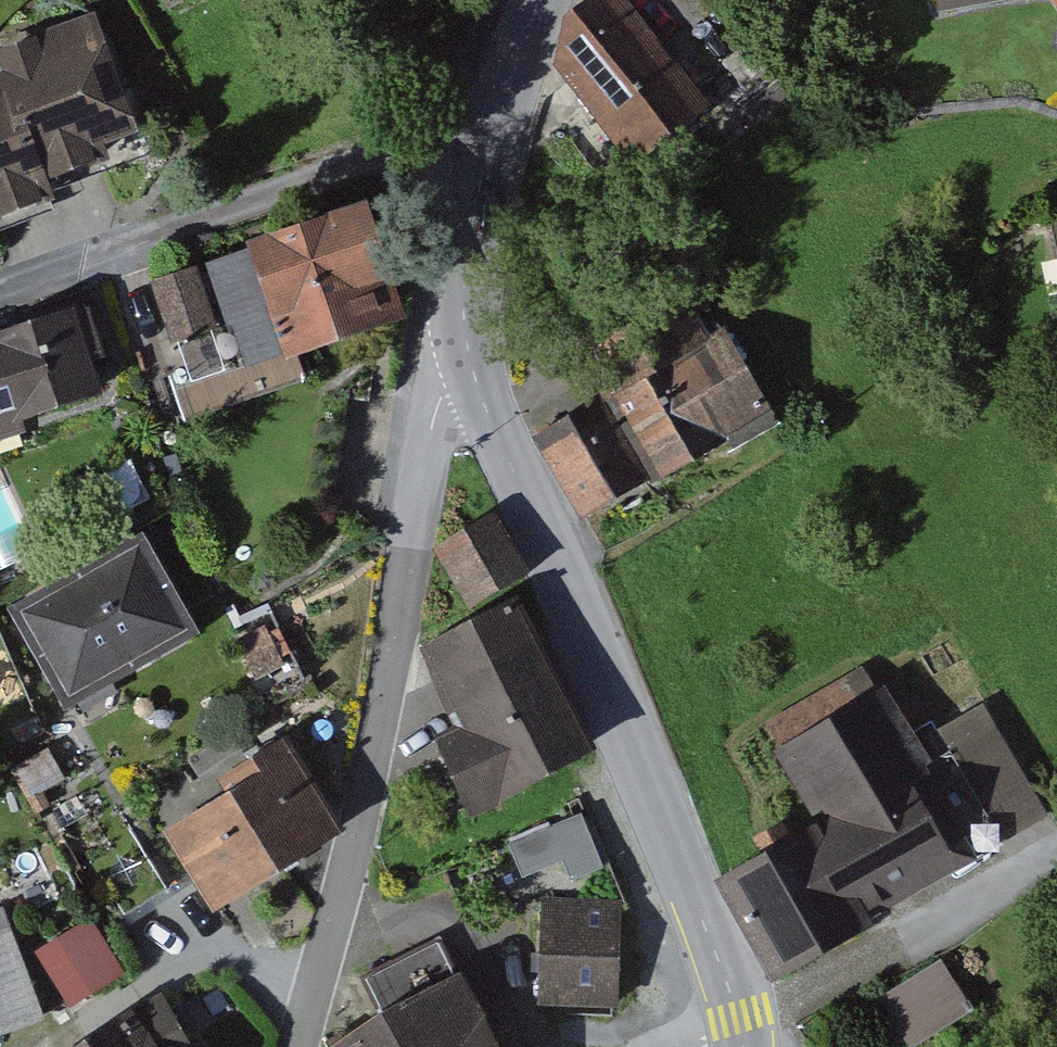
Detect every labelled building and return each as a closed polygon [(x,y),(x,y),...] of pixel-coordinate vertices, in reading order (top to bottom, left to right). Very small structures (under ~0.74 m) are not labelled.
[(717,119),(627,0),(607,0),(572,27),(561,71),(640,176),(717,119)] [(935,15),(1026,0),(933,0),(935,15)] [(3,76),(0,77),(0,212),(50,197),(43,173),(141,143),(103,20),(0,51),(0,65),(3,76)] [(361,208),(240,251),(280,364),(401,322),(361,208)] [(223,329),(204,274),(154,292),(172,346),(223,329)] [(604,404),(650,482),(768,413),(723,337),(714,343),(693,306),(584,371),(604,404)] [(103,407),(72,311),(0,334),(0,440),(103,407)] [(543,440),(590,518),(650,482),(604,404),(543,440)] [(447,550),(475,606),(521,583),(493,527),(447,550)] [(140,540),(7,615),(62,712),(195,637),(140,540)] [(480,809),(594,750),(517,605),(430,650),(471,727),(444,742),(480,809)] [(721,882),(775,974),(959,867),(861,697),(774,747),(819,825),(721,882)] [(156,827),(212,917),(339,837),(283,748),(156,827)] [(571,882),(603,869),(580,816),(508,847),(522,880),(563,863),(571,882)] [(546,898),(543,1015),(621,1016),(623,899),(546,898)] [(95,931),(35,965),(63,1015),(123,981),(95,931)] [(453,951),(360,995),(377,1031),(343,1046),(499,1046),(453,951)] [(888,998),(919,1046),(920,1046),(975,1012),(944,962),(888,998)] [(148,1021),(101,1046),(162,1046),(148,1021)]
